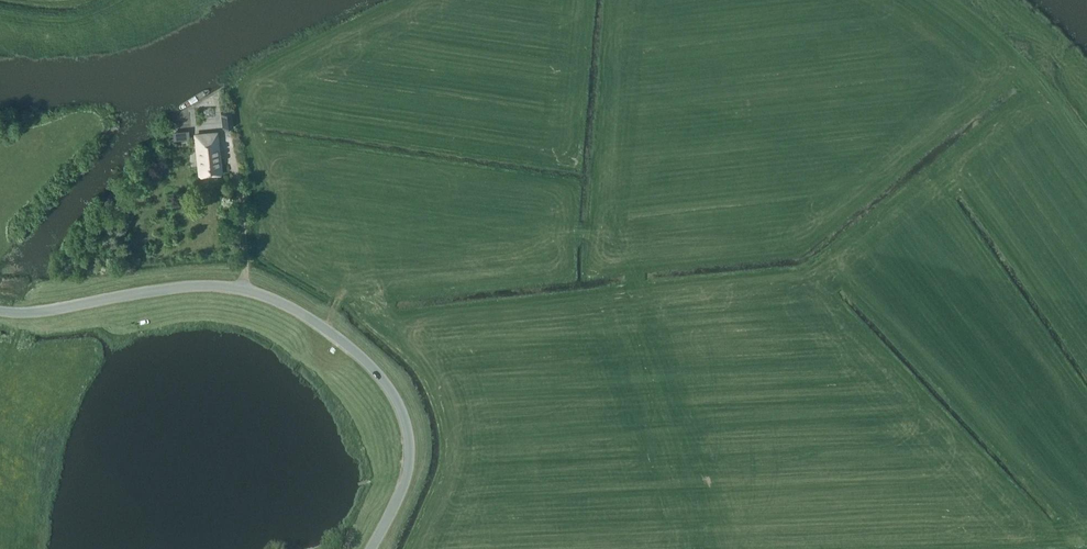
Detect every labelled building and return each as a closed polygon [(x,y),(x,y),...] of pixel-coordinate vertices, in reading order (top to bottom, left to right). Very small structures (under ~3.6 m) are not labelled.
[(220,113),(222,128),(233,127),(231,112),(220,113)] [(216,133),(196,135),(200,174),(205,173),(205,176),(204,176),(217,176),(217,175),(216,175),(216,173),(221,173),(219,154),(220,153),(220,146),(218,146),(216,133)]
